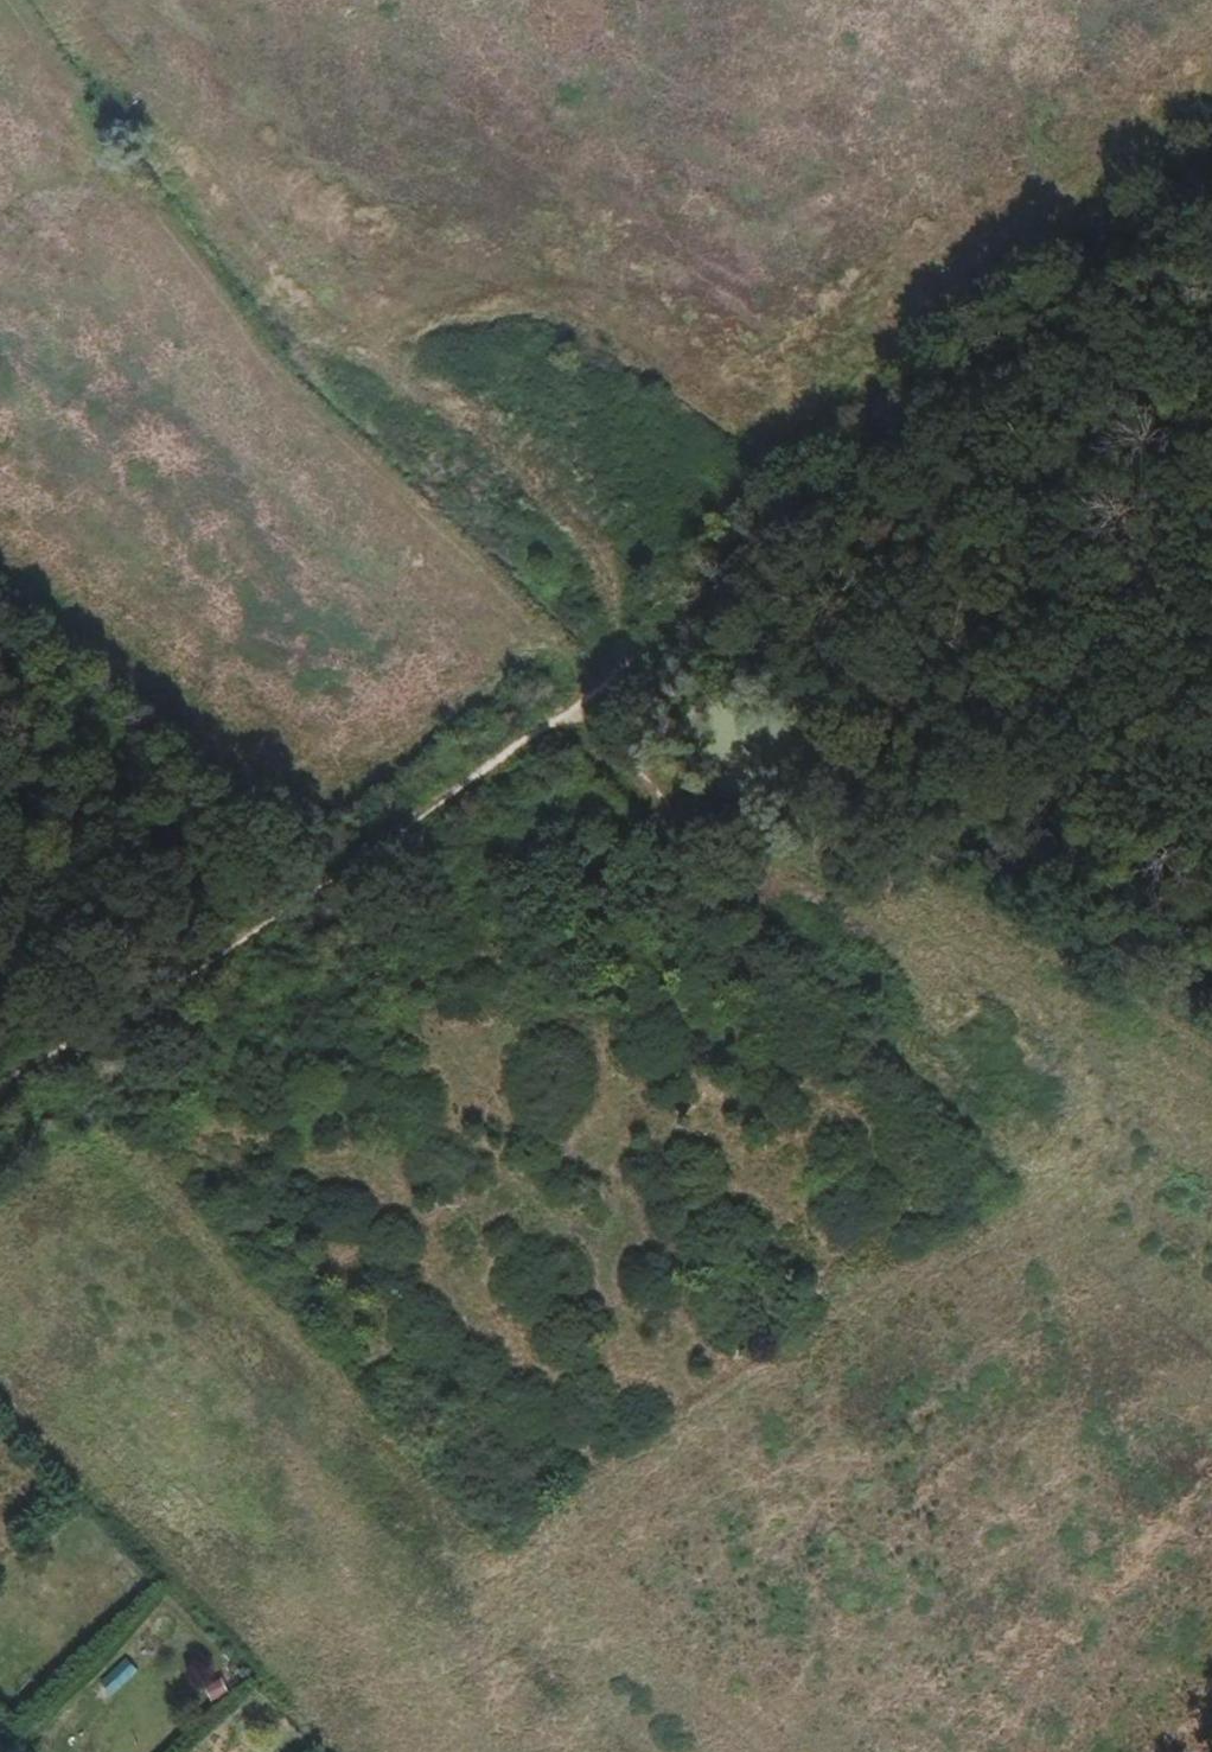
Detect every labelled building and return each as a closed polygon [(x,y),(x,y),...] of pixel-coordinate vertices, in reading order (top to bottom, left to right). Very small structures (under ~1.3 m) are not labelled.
[(125,1656),(109,1673),(123,1685),(138,1668),(125,1656)]
